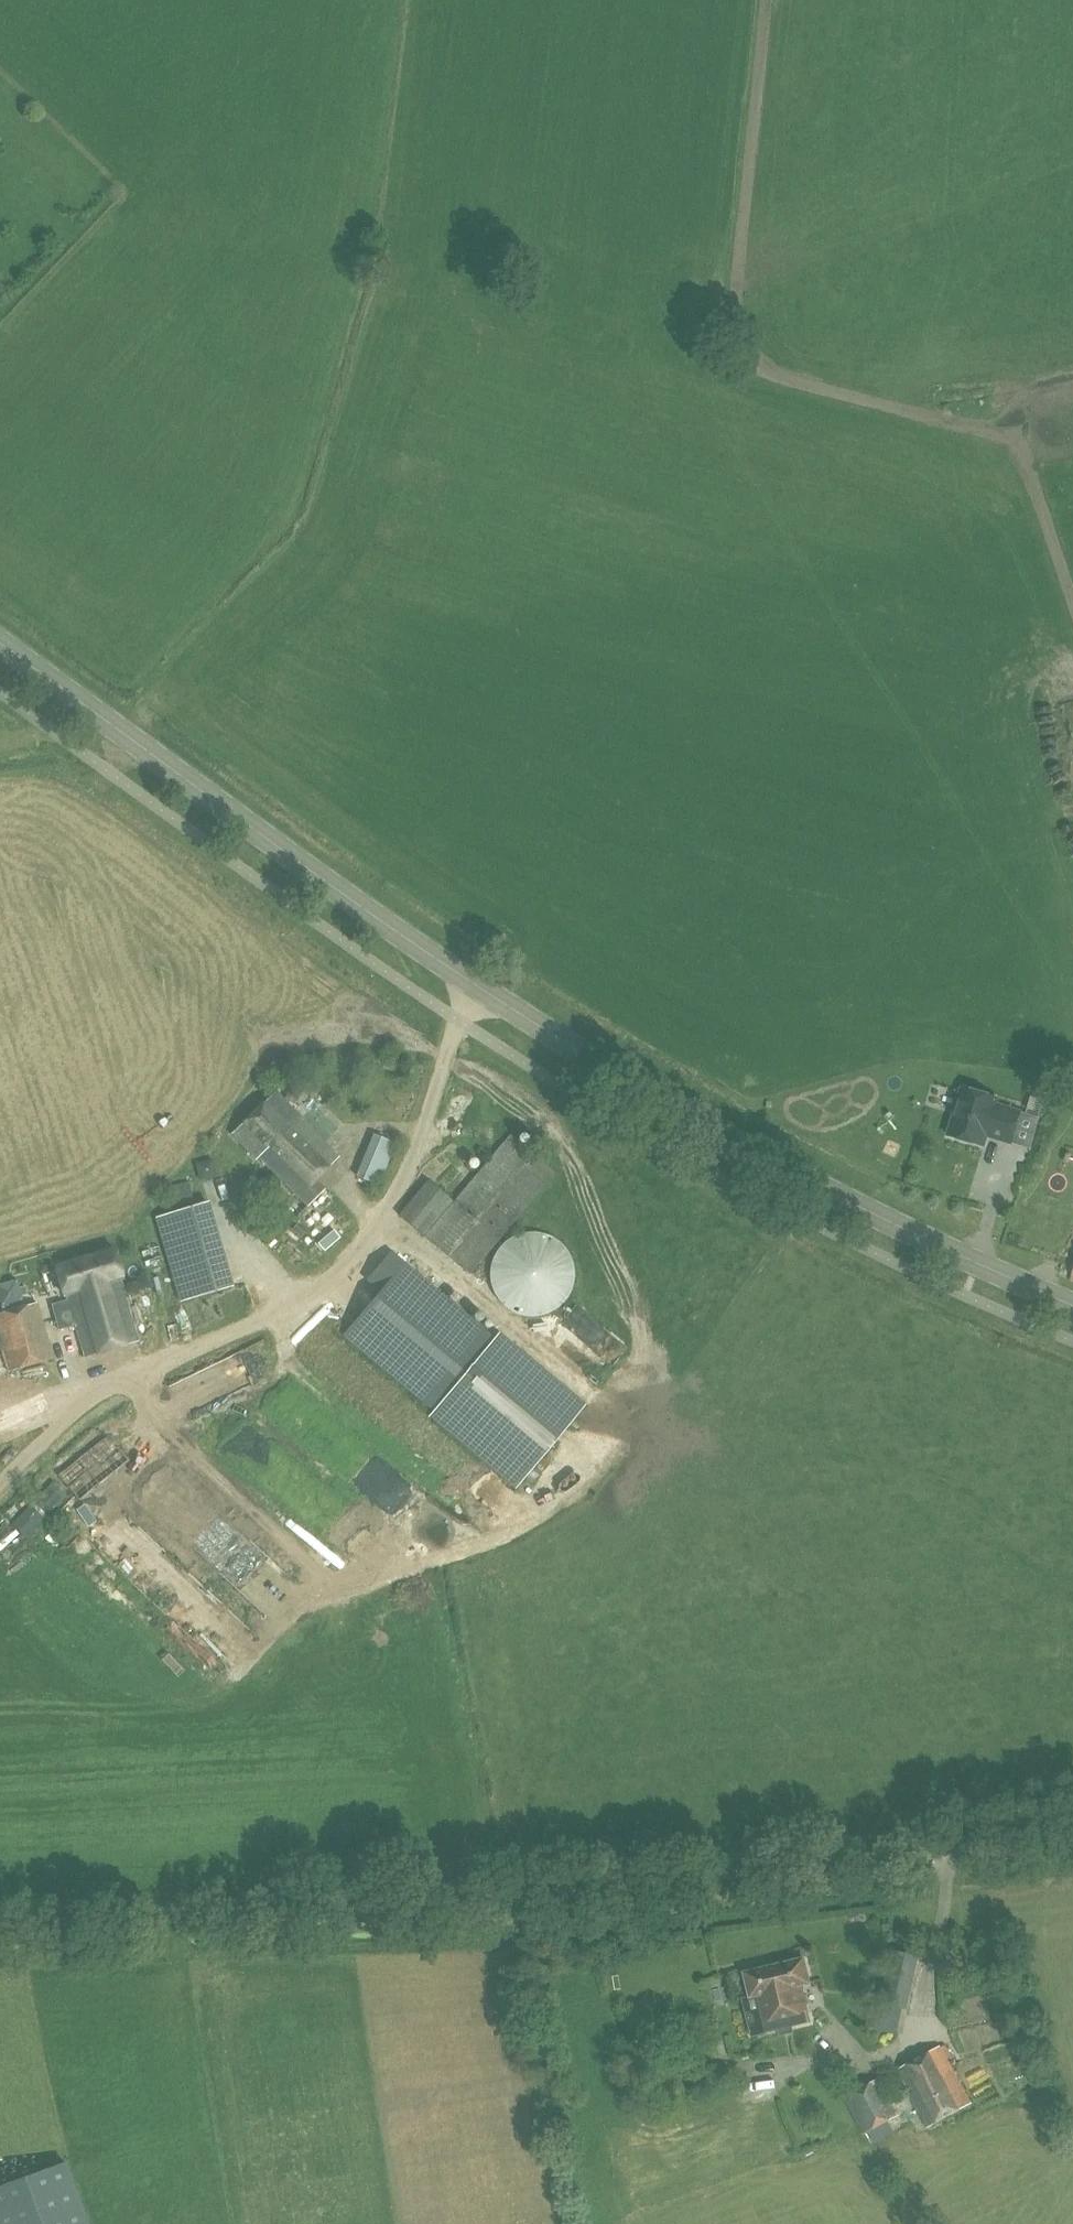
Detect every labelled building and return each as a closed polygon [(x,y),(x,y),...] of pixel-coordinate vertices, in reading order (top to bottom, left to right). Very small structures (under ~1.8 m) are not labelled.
[(949,1135),(984,1146),(987,1135),(1012,1142),(1021,1112),(996,1105),(998,1098),(963,1088),(949,1135)] [(259,1155),(308,1205),(324,1188),(316,1180),(338,1157),(305,1123),(309,1119),(305,1115),(302,1118),(276,1092),(232,1134),(256,1158),(259,1155)] [(356,1175),(378,1185),(396,1143),(374,1134),(356,1175)] [(400,1215),(469,1273),(554,1172),(510,1136),(455,1202),(429,1181),(400,1215)] [(476,1153),(484,1158),(487,1152),(480,1148),(476,1153)] [(167,1187),(171,1206),(194,1201),(190,1182),(167,1187)] [(313,1217),(338,1196),(330,1187),(305,1208),(313,1217)] [(157,1217),(182,1302),(232,1287),(208,1202),(157,1217)] [(317,1227),(334,1253),(343,1246),(327,1221),(317,1227)] [(306,1231),(297,1224),(292,1230),(300,1238),(306,1231)] [(491,1271),(490,1275),(491,1278),(491,1282),(492,1286),(493,1289),(495,1293),(496,1296),(498,1299),(501,1302),(503,1305),(506,1307),(509,1309),(512,1311),(516,1313),(519,1314),(523,1315),(526,1316),(530,1317),(534,1317),(538,1316),(541,1316),(545,1315),(548,1314),(552,1312),(555,1310),(558,1308),(561,1306),(564,1303),(566,1301),(568,1298),(570,1294),(572,1291),(573,1288),(574,1284),(575,1280),(575,1277),(575,1273),(575,1269),(574,1266),(574,1262),(572,1258),(571,1255),(569,1252),(567,1249),(565,1246),(562,1243),(559,1241),(556,1239),(553,1237),(550,1235),(546,1234),(543,1233),(539,1232),(536,1232),(532,1232),(528,1232),(525,1233),(521,1233),(518,1235),(514,1236),(511,1238),(508,1240),(505,1242),(502,1245),(500,1247),(498,1250),(496,1253),(494,1257),(493,1260),(492,1264),(491,1267),(491,1271)] [(76,1325),(85,1356),(139,1342),(121,1280),(123,1279),(114,1248),(56,1265),(65,1296),(67,1295),(69,1300),(52,1305),(59,1330),(76,1325)] [(381,1291),(404,1263),(391,1252),(367,1280),(381,1291)] [(431,1414),(516,1486),(583,1405),(498,1334),(494,1339),(404,1263),(381,1291),(344,1334),(435,1410),(431,1414)] [(9,1371),(53,1358),(37,1302),(0,1313),(0,1340),(2,1346),(0,1347),(0,1374),(9,1371)] [(605,1328),(595,1340),(616,1357),(626,1345),(605,1328)] [(393,1416),(401,1398),(383,1390),(375,1407),(393,1416)] [(59,1475),(82,1503),(130,1462),(108,1434),(59,1475)] [(33,1502),(47,1516),(67,1494),(53,1481),(33,1502)] [(743,1999),(752,2037),(779,2030),(781,2036),(794,2033),(793,2027),(811,2022),(802,1985),(811,1983),(805,1958),(745,1973),(751,1997),(743,1999)] [(887,1968),(879,2003),(907,2010),(915,1974),(887,1968)] [(897,2070),(928,2127),(971,2103),(941,2046),(897,2070)] [(845,2098),(864,2134),(899,2115),(880,2079),(845,2098)] [(63,2162),(0,2186),(0,2223),(86,2223),(63,2162)]
